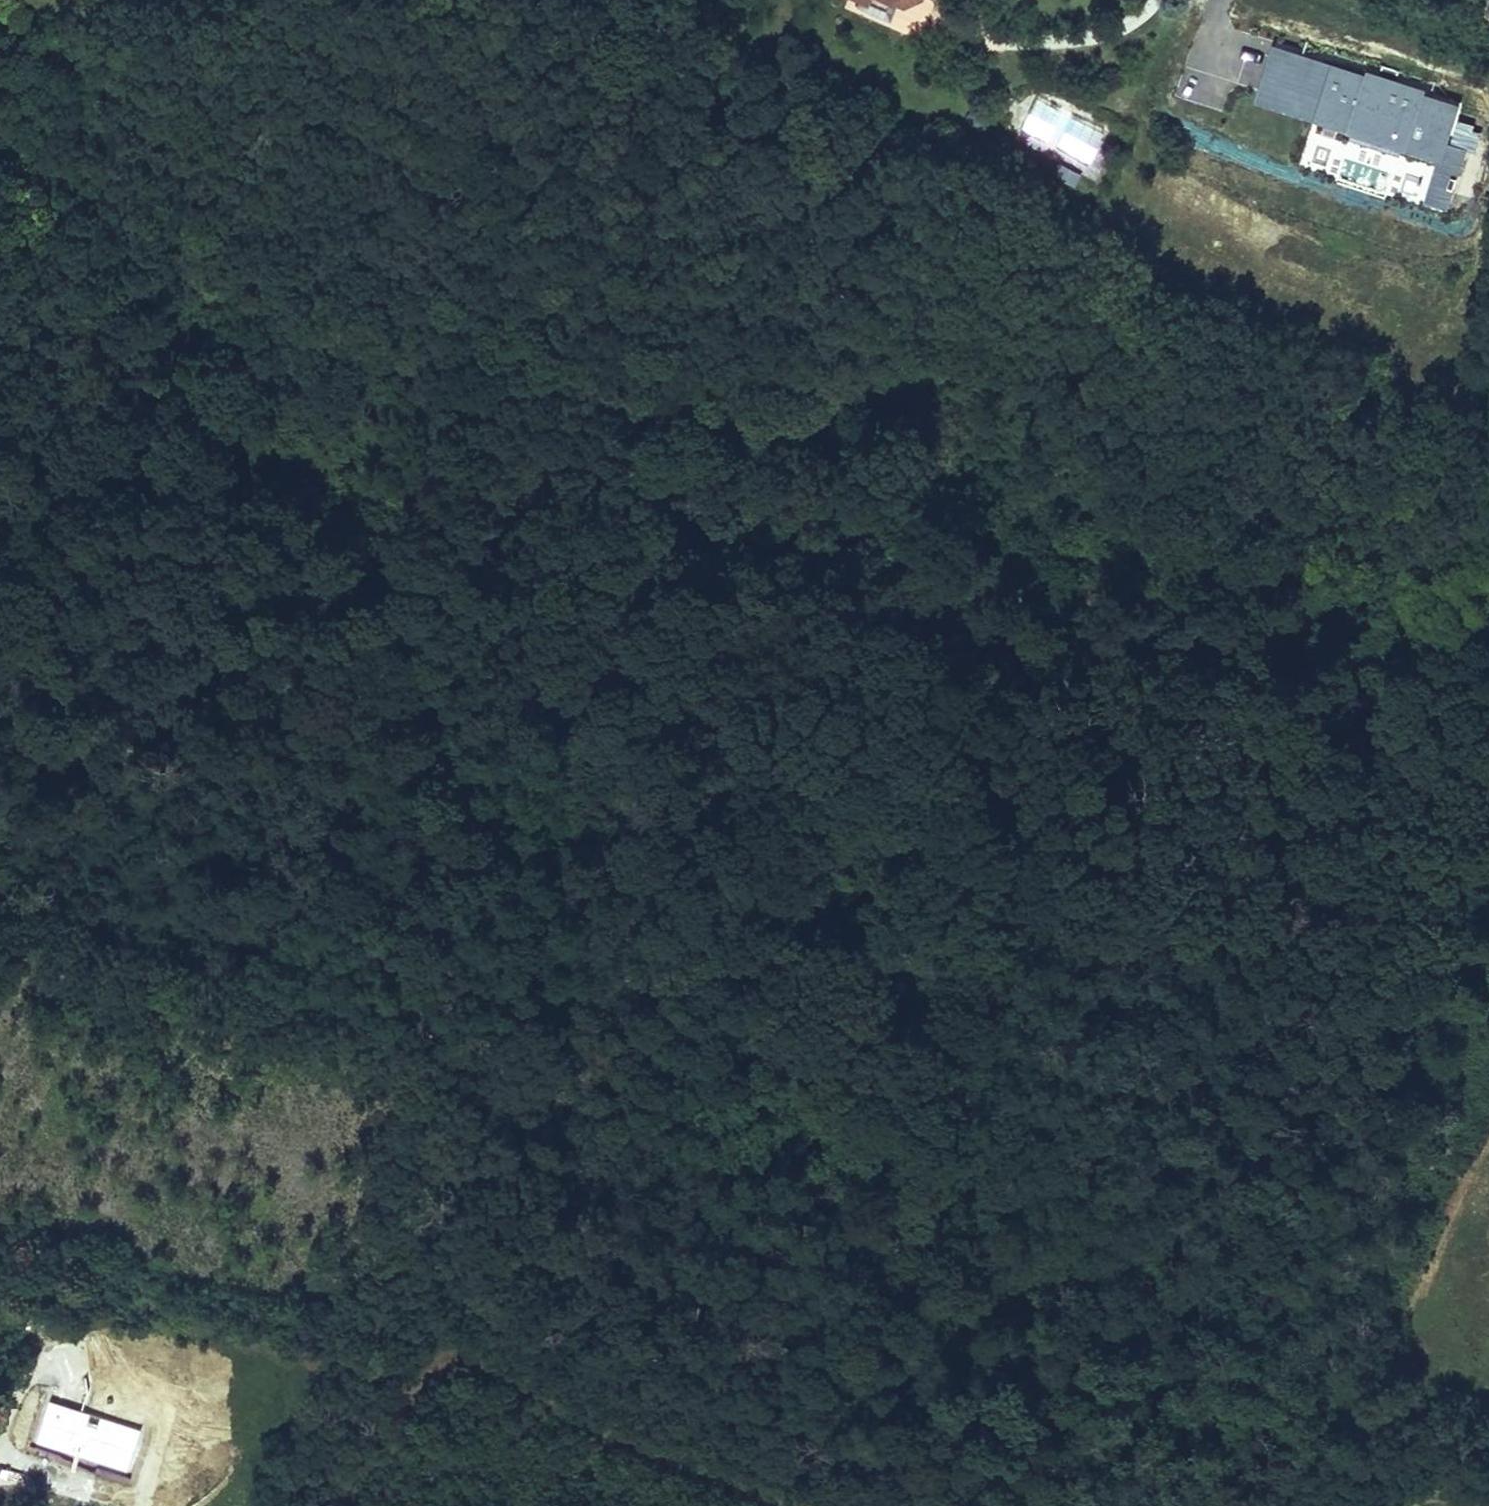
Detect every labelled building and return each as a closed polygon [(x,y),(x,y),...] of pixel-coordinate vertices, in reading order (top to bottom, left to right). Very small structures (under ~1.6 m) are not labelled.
[(836,2),(873,18),(881,0),(837,0),(836,2)] [(1272,42),(1252,104),(1436,164),(1422,204),(1448,213),(1476,127),(1454,120),(1460,103),(1272,42)] [(1073,168),(1092,132),(1026,96),(1007,132),(1073,168)]
